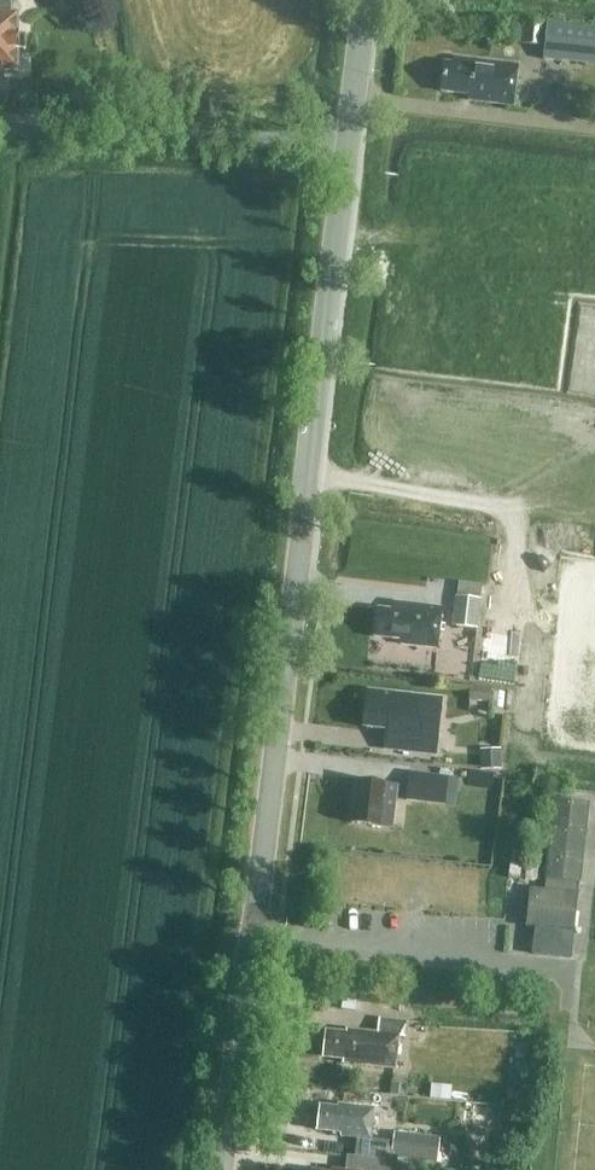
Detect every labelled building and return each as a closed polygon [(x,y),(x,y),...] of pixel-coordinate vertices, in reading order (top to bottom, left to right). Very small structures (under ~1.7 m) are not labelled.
[(11,0),(0,0),(0,89),(4,85),(4,73),(18,72),(18,52),(26,51),(25,36),(18,36),(17,15),(12,16),(11,0)] [(519,43),(544,45),(547,23),(522,20),(519,43)] [(547,22),(543,61),(594,66),(594,27),(547,22)] [(519,65),(455,57),(454,65),(446,63),(443,90),(470,94),(469,99),(514,105),(519,65)] [(482,599),(455,596),(452,626),(479,629),(482,599)] [(442,609),(395,603),(394,611),(379,609),(376,637),(402,640),(402,644),(438,648),(442,609)] [(469,700),(491,702),(492,687),(471,685),(469,700)] [(397,751),(437,756),(443,697),(367,689),(362,728),(399,732),(397,751)] [(502,769),(501,748),(481,749),(482,770),(502,769)] [(447,794),(449,777),(410,772),(408,790),(447,794)] [(353,823),(393,828),(398,786),(358,781),(353,823)] [(580,880),(589,801),(554,797),(546,877),(580,880)] [(520,879),(523,851),(511,850),(508,877),(520,879)] [(537,881),(540,852),(528,851),(525,880),(537,881)] [(575,929),(580,880),(546,877),(545,888),(529,887),(525,923),(575,929)] [(428,1058),(431,1029),(399,1026),(398,1037),(346,1031),(346,1036),(326,1034),(323,1057),(349,1060),(349,1065),(395,1071),(397,1054),(428,1058)] [(452,1086),(431,1084),(430,1099),(451,1101),(452,1086)] [(375,1110),(339,1105),(338,1109),(320,1107),(317,1130),(342,1133),(341,1137),(371,1140),(375,1110)] [(391,1156),(437,1163),(440,1138),(394,1131),(391,1156)] [(398,1162),(360,1157),(359,1169),(397,1169),(398,1162)]
